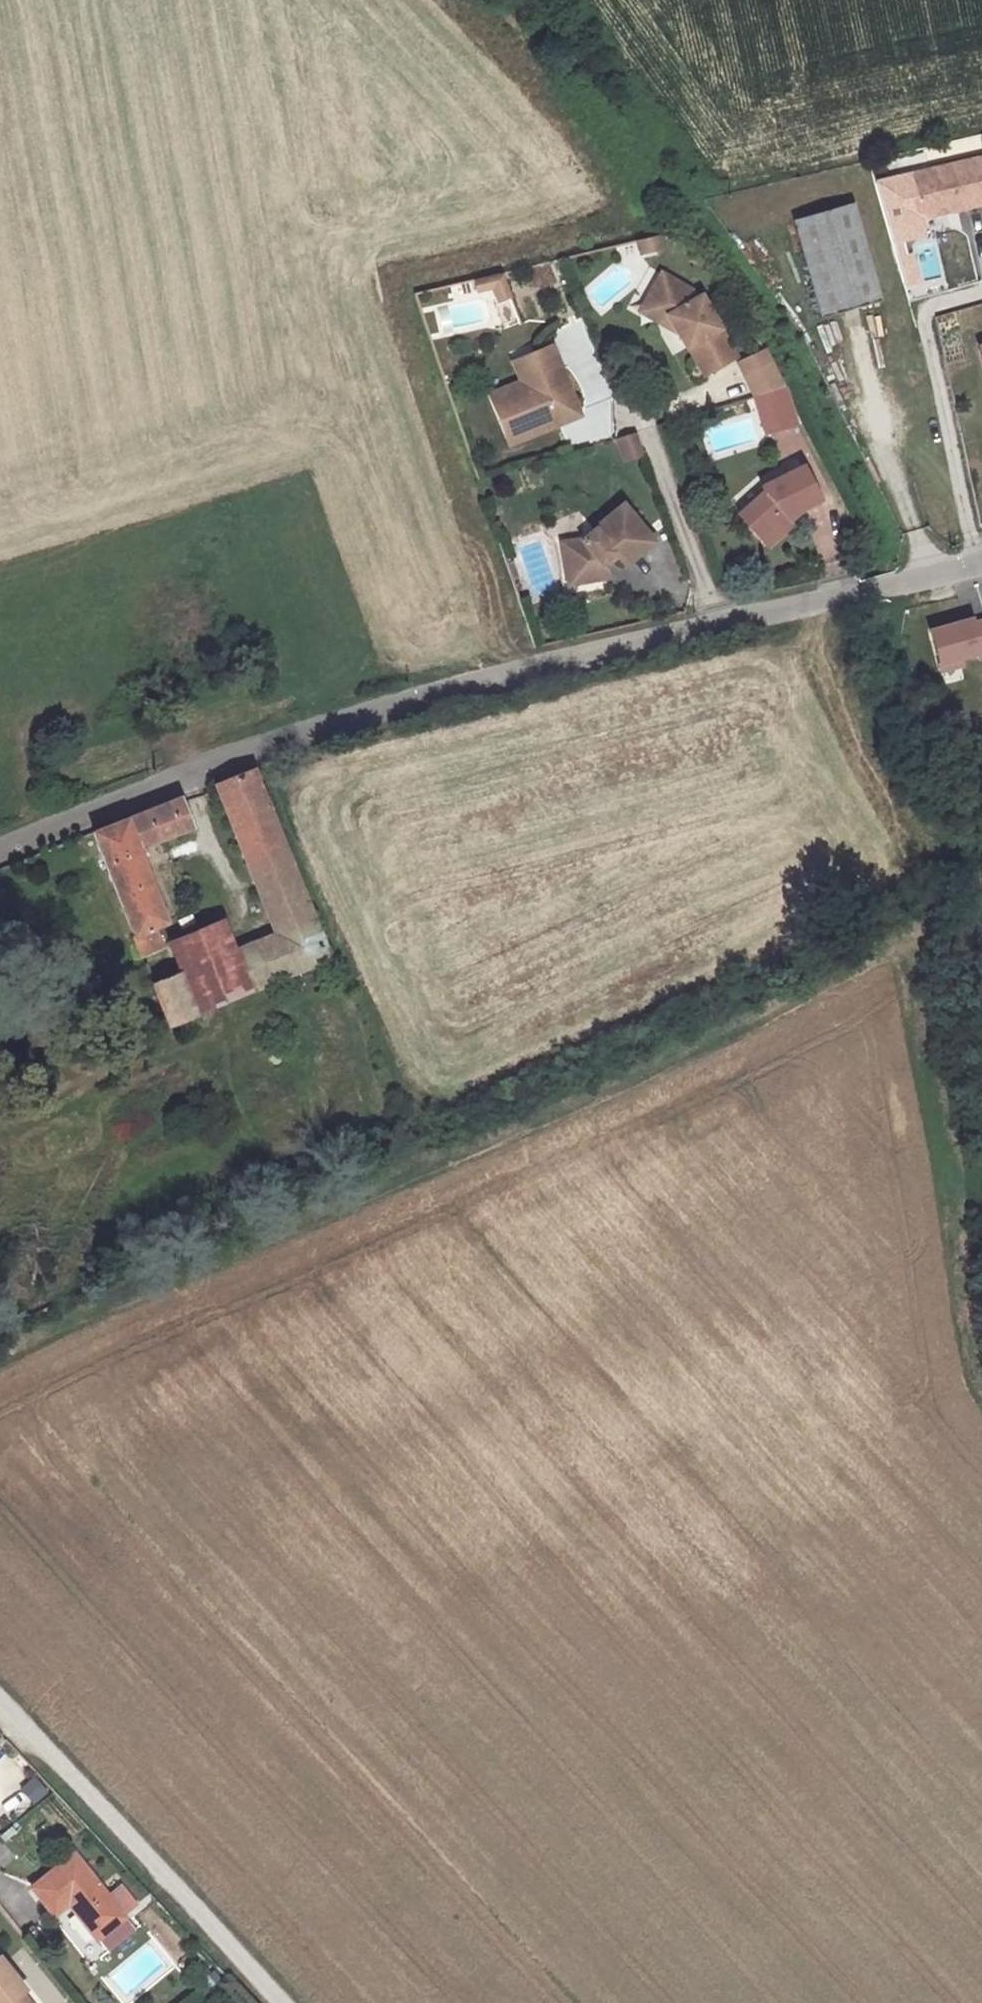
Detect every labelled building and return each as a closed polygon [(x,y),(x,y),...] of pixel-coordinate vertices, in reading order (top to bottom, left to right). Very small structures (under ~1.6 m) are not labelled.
[(906,171),(916,214),(981,199),(981,154),(906,171)] [(850,202),(792,217),(817,314),(876,299),(850,202)] [(656,237),(638,242),(641,254),(659,249),(656,237)] [(493,331),(512,325),(497,272),(465,281),(469,296),(482,292),(493,331)] [(650,273),(635,302),(658,314),(679,347),(681,346),(698,374),(729,354),(691,294),(687,297),(682,290),(650,273)] [(517,390),(484,404),(497,434),(519,425),(523,434),(550,424),(542,404),(562,396),(542,346),(505,361),(517,390)] [(732,361),(751,395),(777,387),(757,348),(732,361)] [(517,390),(513,381),(481,394),(484,404),(517,390)] [(751,395),(756,410),(763,408),(768,421),(786,415),(777,387),(751,395)] [(562,396),(542,404),(550,424),(570,415),(562,396)] [(763,408),(756,410),(763,431),(788,422),(786,415),(768,421),(763,408)] [(519,425),(497,434),(501,444),(523,434),(519,425)] [(632,433),(614,440),(624,462),(641,456),(632,433)] [(759,493),(735,516),(761,542),(791,514),(788,510),(813,498),(796,466),(756,487),(759,493)] [(578,541),(558,546),(567,587),(605,579),(603,570),(615,559),(622,567),(649,540),(616,505),(578,541)] [(973,659),(981,656),(981,619),(971,622),(970,618),(927,629),(937,668),(959,662),(958,658),(972,655),(973,659)] [(255,986),(334,954),(255,770),(206,787),(216,811),(228,806),(268,901),(280,930),(239,947),(255,986)] [(98,826),(147,951),(168,943),(160,924),(172,918),(141,846),(195,823),(182,795),(98,826)] [(255,986),(239,947),(226,917),(173,940),(185,970),(201,1008),(255,986)] [(201,1008),(185,970),(159,980),(174,1020),(201,1008)] [(24,1784),(33,1801),(47,1792),(38,1776),(24,1784)] [(36,1893),(58,1921),(72,1911),(101,1946),(130,1923),(78,1860),(36,1893)] [(28,1996),(2,1961),(0,1963),(0,2002),(18,2002),(28,1996)]
